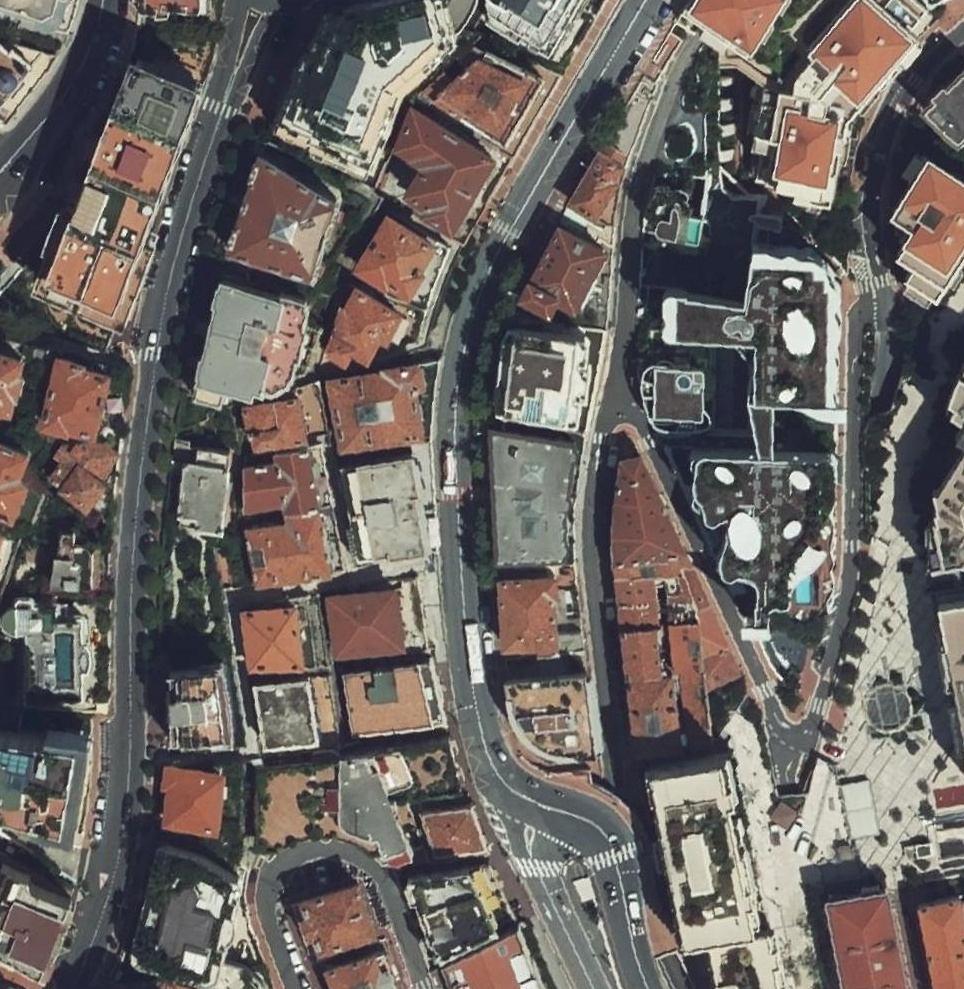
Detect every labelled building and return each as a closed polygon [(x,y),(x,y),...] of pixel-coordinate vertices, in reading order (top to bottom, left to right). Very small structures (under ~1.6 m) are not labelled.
[(58,26),(69,29),(74,0),(0,0),(0,4),(58,26)] [(136,10),(217,6),(217,0),(136,0),(136,10)] [(335,5),(306,34),(272,130),(380,163),(396,116),(410,79),(454,34),(447,0),(352,0),(335,5)] [(487,18),(556,51),(582,0),(485,0),(487,18)] [(685,7),(753,48),(784,0),(690,0),(685,7)] [(808,46),(808,58),(793,73),(794,86),(761,85),(749,180),(795,191),(794,204),(834,211),(847,114),(935,15),(921,0),(843,0),(808,46)] [(0,36),(0,105),(33,61),(0,36)] [(210,69),(141,43),(76,199),(148,223),(210,69)] [(543,78),(483,49),(460,73),(444,86),(434,101),(503,140),(543,78)] [(925,107),(963,143),(963,62),(925,107)] [(502,153),(411,105),(394,151),(419,168),(405,197),(424,207),(421,216),(461,234),(480,193),(502,153)] [(605,140),(569,202),(608,225),(618,186),(630,149),(605,140)] [(344,185),(259,141),(228,250),(317,277),(344,185)] [(916,153),(881,213),(901,227),(884,251),(903,266),(894,276),(927,297),(963,241),(963,184),(916,153)] [(645,215),(646,230),(701,241),(705,214),(694,212),(693,198),(690,196),(689,191),(683,187),(672,187),(668,183),(664,183),(657,188),(645,215)] [(148,223),(76,199),(62,193),(41,244),(52,248),(37,285),(124,319),(160,228),(148,223)] [(455,248),(402,209),(369,275),(424,311),(455,248)] [(561,219),(520,299),(559,317),(569,300),(585,311),(616,250),(561,219)] [(667,286),(667,330),(736,331),(755,354),(750,389),(760,446),(695,447),(695,494),(704,501),(708,512),(726,520),(728,526),(720,555),(726,568),(738,565),(747,564),(757,569),(756,610),(743,611),(743,623),(759,625),(767,654),(784,679),(799,691),(816,631),(830,605),(836,548),(838,448),(774,446),(776,392),(840,392),(841,276),(837,271),(830,259),(816,249),(754,239),(746,295),(667,286)] [(315,301),(224,274),(197,392),(226,399),(229,384),(253,387),(276,385),(295,379),(317,365),(321,325),(313,321),(315,301)] [(423,324),(358,289),(343,308),(325,350),(348,363),(355,352),(369,357),(419,339),(423,324)] [(608,329),(510,321),(502,402),(494,408),(493,425),(588,438),(588,418),(597,420),(608,329)] [(0,341),(0,411),(12,414),(27,383),(30,349),(0,341)] [(950,369),(938,405),(953,420),(941,437),(952,445),(928,488),(938,559),(963,555),(963,350),(950,369)] [(115,366),(57,353),(41,421),(97,432),(115,366)] [(441,356),(323,379),(340,450),(431,440),(429,412),(434,384),(441,356)] [(663,357),(653,361),(645,369),(643,380),(645,395),(652,415),(660,428),(666,432),(692,431),(692,425),(707,422),(711,419),(712,412),(705,402),(705,365),(680,364),(673,358),(663,357)] [(309,390),(244,405),(256,448),(318,439),(309,390)] [(840,392),(776,392),(774,446),(838,448),(840,392)] [(575,509),(588,438),(493,425),(498,566),(574,567),(575,509)] [(704,445),(755,441),(754,429),(704,432),(704,445)] [(0,439),(0,512),(30,524),(43,494),(21,481),(33,448),(0,439)] [(86,514),(119,449),(99,443),(64,445),(43,475),(86,514)] [(277,464),(244,466),(246,509),(285,504),(288,514),(329,507),(324,447),(276,452),(277,464)] [(199,462),(187,461),(183,529),(210,540),(211,532),(227,533),(232,450),(200,448),(199,462)] [(417,451),(339,463),(345,503),(354,502),(357,524),(348,525),(353,559),(431,547),(417,451)] [(643,451),(623,457),(615,506),(615,564),(656,559),(676,555),(690,552),(643,451)] [(340,573),(329,507),(288,514),(290,523),(247,530),(256,587),(340,573)] [(56,583),(95,585),(97,536),(58,534),(56,583)] [(690,552),(676,555),(697,608),(673,609),(674,626),(663,629),(669,670),(702,669),(705,688),(743,670),(690,552)] [(656,559),(615,564),(622,630),(663,624),(656,559)] [(574,567),(498,566),(502,666),(586,656),(574,567)] [(400,585),(325,594),(333,658),(407,650),(400,585)] [(936,590),(939,600),(963,595),(963,585),(936,590)] [(7,631),(21,640),(22,705),(110,706),(108,591),(14,597),(0,607),(0,611),(7,631)] [(939,600),(963,732),(963,595),(939,600)] [(315,603),(247,611),(254,673),(322,666),(315,603)] [(663,624),(622,630),(628,676),(669,670),(663,629),(663,624)] [(435,656),(347,671),(357,732),(451,716),(435,656)] [(236,662),(167,669),(175,749),(244,743),(236,662)] [(330,669),(253,680),(261,744),(338,733),(330,669)] [(669,670),(628,676),(636,751),(679,747),(712,739),(705,688),(702,669),(669,670)] [(601,757),(594,676),(506,682),(522,731),(550,751),(575,762),(601,757)] [(903,725),(915,723),(908,682),(896,684),(895,680),(877,683),(878,687),(864,689),(871,731),(886,729),(887,731),(903,728),(903,725)] [(82,838),(101,734),(48,730),(48,738),(18,731),(0,731),(0,809),(82,838)] [(454,737),(257,764),(257,848),(271,855),(302,821),(336,819),(381,833),(395,850),(420,843),(401,791),(463,790),(454,737)] [(729,751),(644,769),(680,942),(699,939),(765,926),(739,801),(729,751)] [(228,771),(166,765),(163,790),(169,791),(166,826),(222,832),(228,771)] [(843,784),(853,837),(880,832),(870,779),(843,784)] [(781,801),(771,820),(788,830),(799,811),(781,801)] [(475,803),(422,809),(437,852),(487,845),(475,803)] [(225,849),(172,844),(145,942),(148,956),(234,983),(261,864),(225,849)] [(4,861),(0,870),(0,953),(48,983),(80,905),(67,889),(4,861)] [(493,865),(395,868),(441,970),(515,926),(493,865)] [(360,882),(288,907),(309,967),(381,943),(360,882)] [(827,897),(845,988),(911,988),(890,884),(861,890),(827,897)] [(918,901),(937,988),(963,988),(963,894),(963,891),(918,901)] [(521,923),(515,926),(441,970),(448,988),(549,988),(521,923)] [(765,926),(699,939),(709,988),(778,988),(765,926)] [(328,970),(334,988),(409,988),(395,948),(328,970)]
